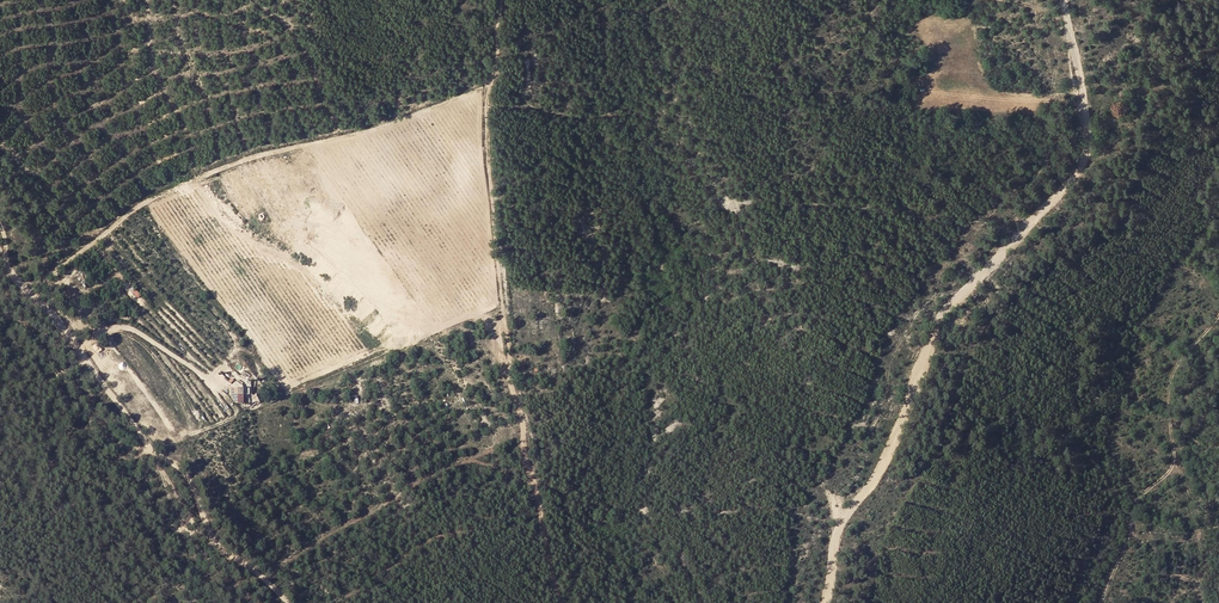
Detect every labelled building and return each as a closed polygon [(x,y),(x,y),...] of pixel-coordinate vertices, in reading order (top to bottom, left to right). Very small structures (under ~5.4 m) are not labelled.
[(267,217),(263,211),(256,217),(260,223),(267,217)] [(93,346),(97,353),(103,350),(99,343),(93,346)] [(239,395),(239,388),(230,389),(231,395),(236,402),(240,403),(246,403),(245,395),(239,395)]
